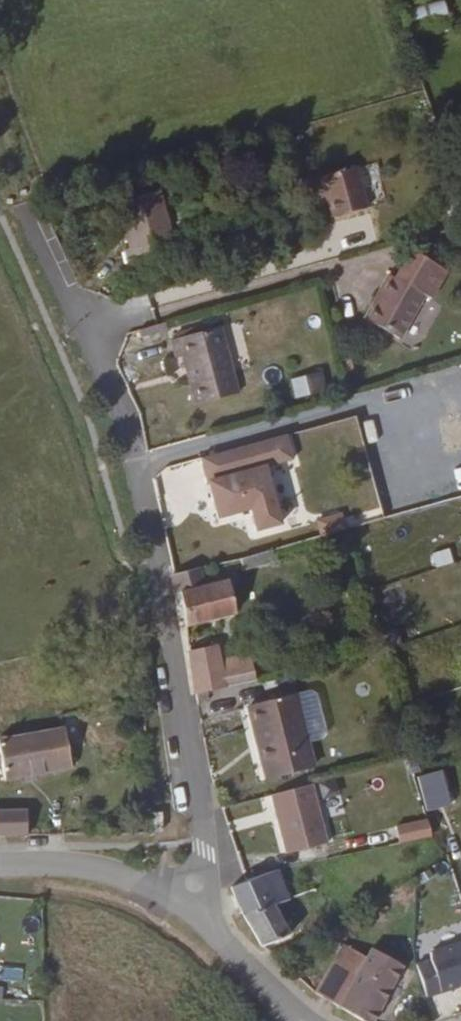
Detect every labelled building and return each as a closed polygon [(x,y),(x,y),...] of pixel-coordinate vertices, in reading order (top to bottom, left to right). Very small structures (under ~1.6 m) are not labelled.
[(351,171),(316,179),(328,220),(363,209),(351,171)] [(166,253),(149,193),(108,205),(120,250),(115,252),(119,266),(166,253)] [(445,268),(408,248),(393,274),(386,271),(362,315),(398,334),(422,292),(430,296),(445,268)] [(163,329),(161,322),(144,327),(145,333),(163,329)] [(144,327),(137,328),(138,336),(145,333),(144,327)] [(214,328),(164,341),(168,357),(177,355),(191,404),(233,392),(214,328)] [(318,369),(286,378),(292,398),(324,389),(318,369)] [(284,432),(191,454),(209,529),(242,521),(246,540),(290,530),(280,489),(266,492),(260,466),(291,459),(284,432)] [(274,560),(272,552),(241,561),(244,569),(274,560)] [(198,567),(172,573),(176,592),(173,593),(175,598),(177,597),(180,608),(177,609),(178,615),(182,615),(183,627),(235,615),(228,588),(238,585),(237,578),(203,586),(198,567)] [(214,646),(190,652),(196,693),(206,692),(255,680),(248,653),(218,661),(214,646)] [(208,708),(206,692),(196,693),(198,711),(208,708)] [(312,766),(293,694),(248,705),(267,779),(312,766)] [(62,729),(0,741),(0,761),(3,779),(70,767),(62,729)] [(419,810),(447,803),(438,768),(411,775),(419,810)] [(308,781),(264,794),(282,855),(326,842),(308,781)] [(27,835),(26,810),(0,811),(0,836),(27,835)] [(393,844),(427,836),(423,817),(389,825),(393,844)] [(147,819),(147,830),(155,830),(155,819),(147,819)] [(278,869),(246,881),(232,888),(262,946),(296,932),(277,907),(292,898),(278,869)] [(364,1020),(373,1020),(403,968),(372,950),(367,958),(344,946),(316,992),(364,1020)] [(417,952),(419,973),(433,970),(431,946),(417,952)] [(24,981),(24,967),(0,966),(0,980),(24,981)]
